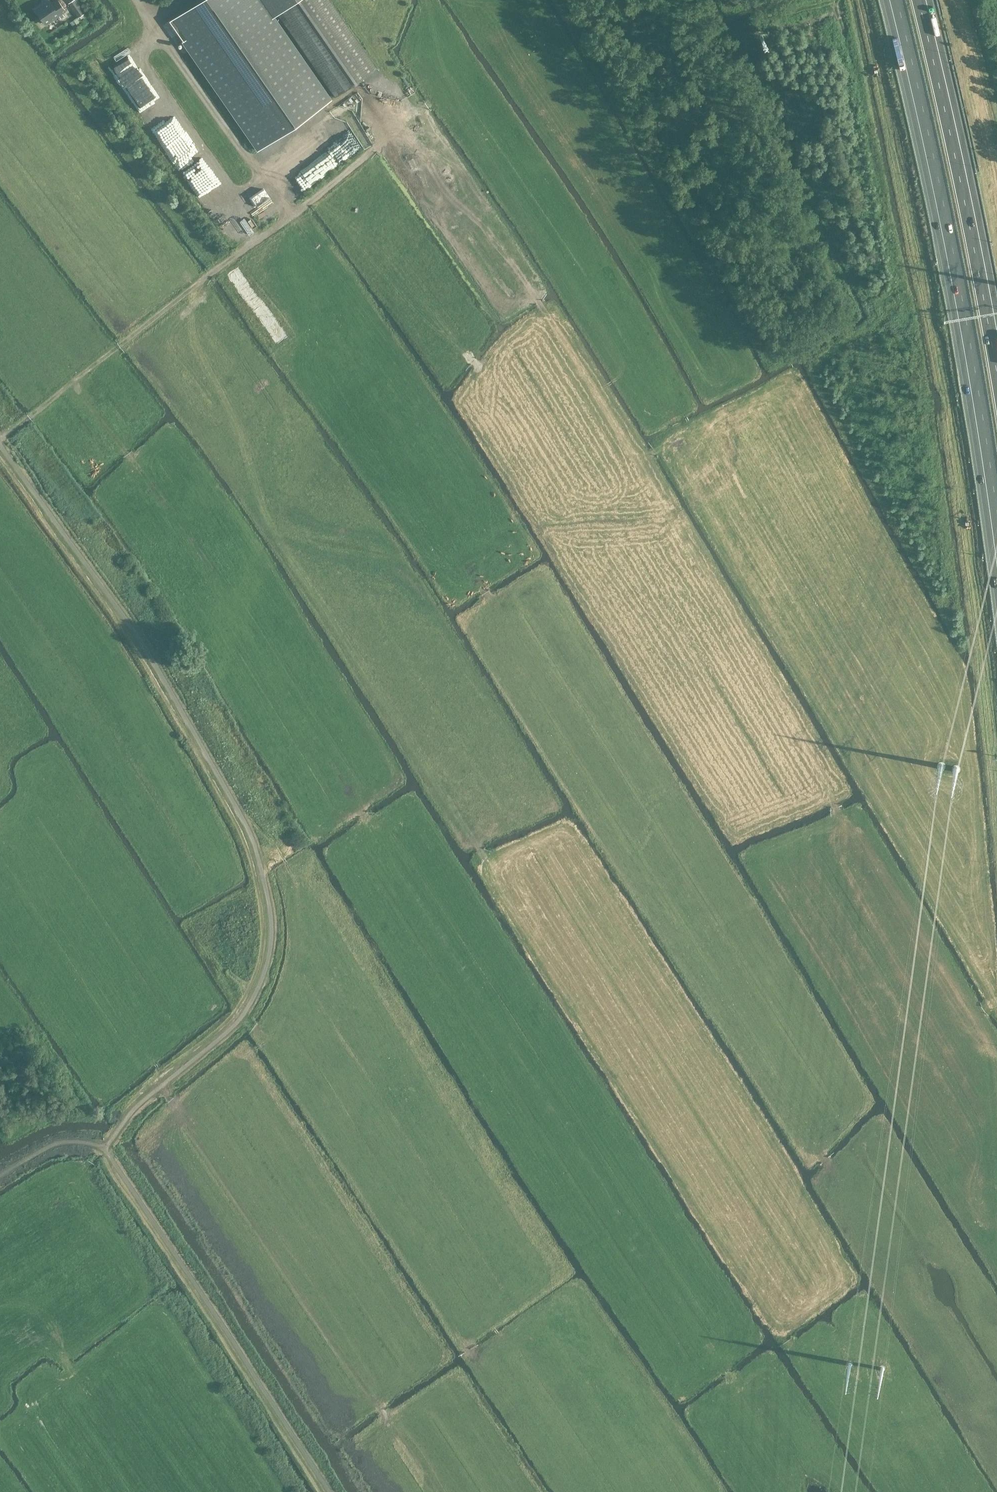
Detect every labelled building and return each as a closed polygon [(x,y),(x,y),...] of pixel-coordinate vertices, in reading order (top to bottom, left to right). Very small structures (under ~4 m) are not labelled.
[(65,10),(58,0),(56,0),(51,3),(49,0),(36,9),(45,23),(58,14),(61,18),(64,16),(62,12),(65,10)] [(84,13),(75,0),(73,0),(69,3),(78,17),(84,13)] [(335,97),(276,12),(294,0),(199,0),(169,21),(258,149),(335,97)] [(377,68),(330,0),(294,0),(276,12),(335,97),(377,68)] [(321,151),(323,156),(330,153),(334,165),(340,162),(333,146),(321,151)]
